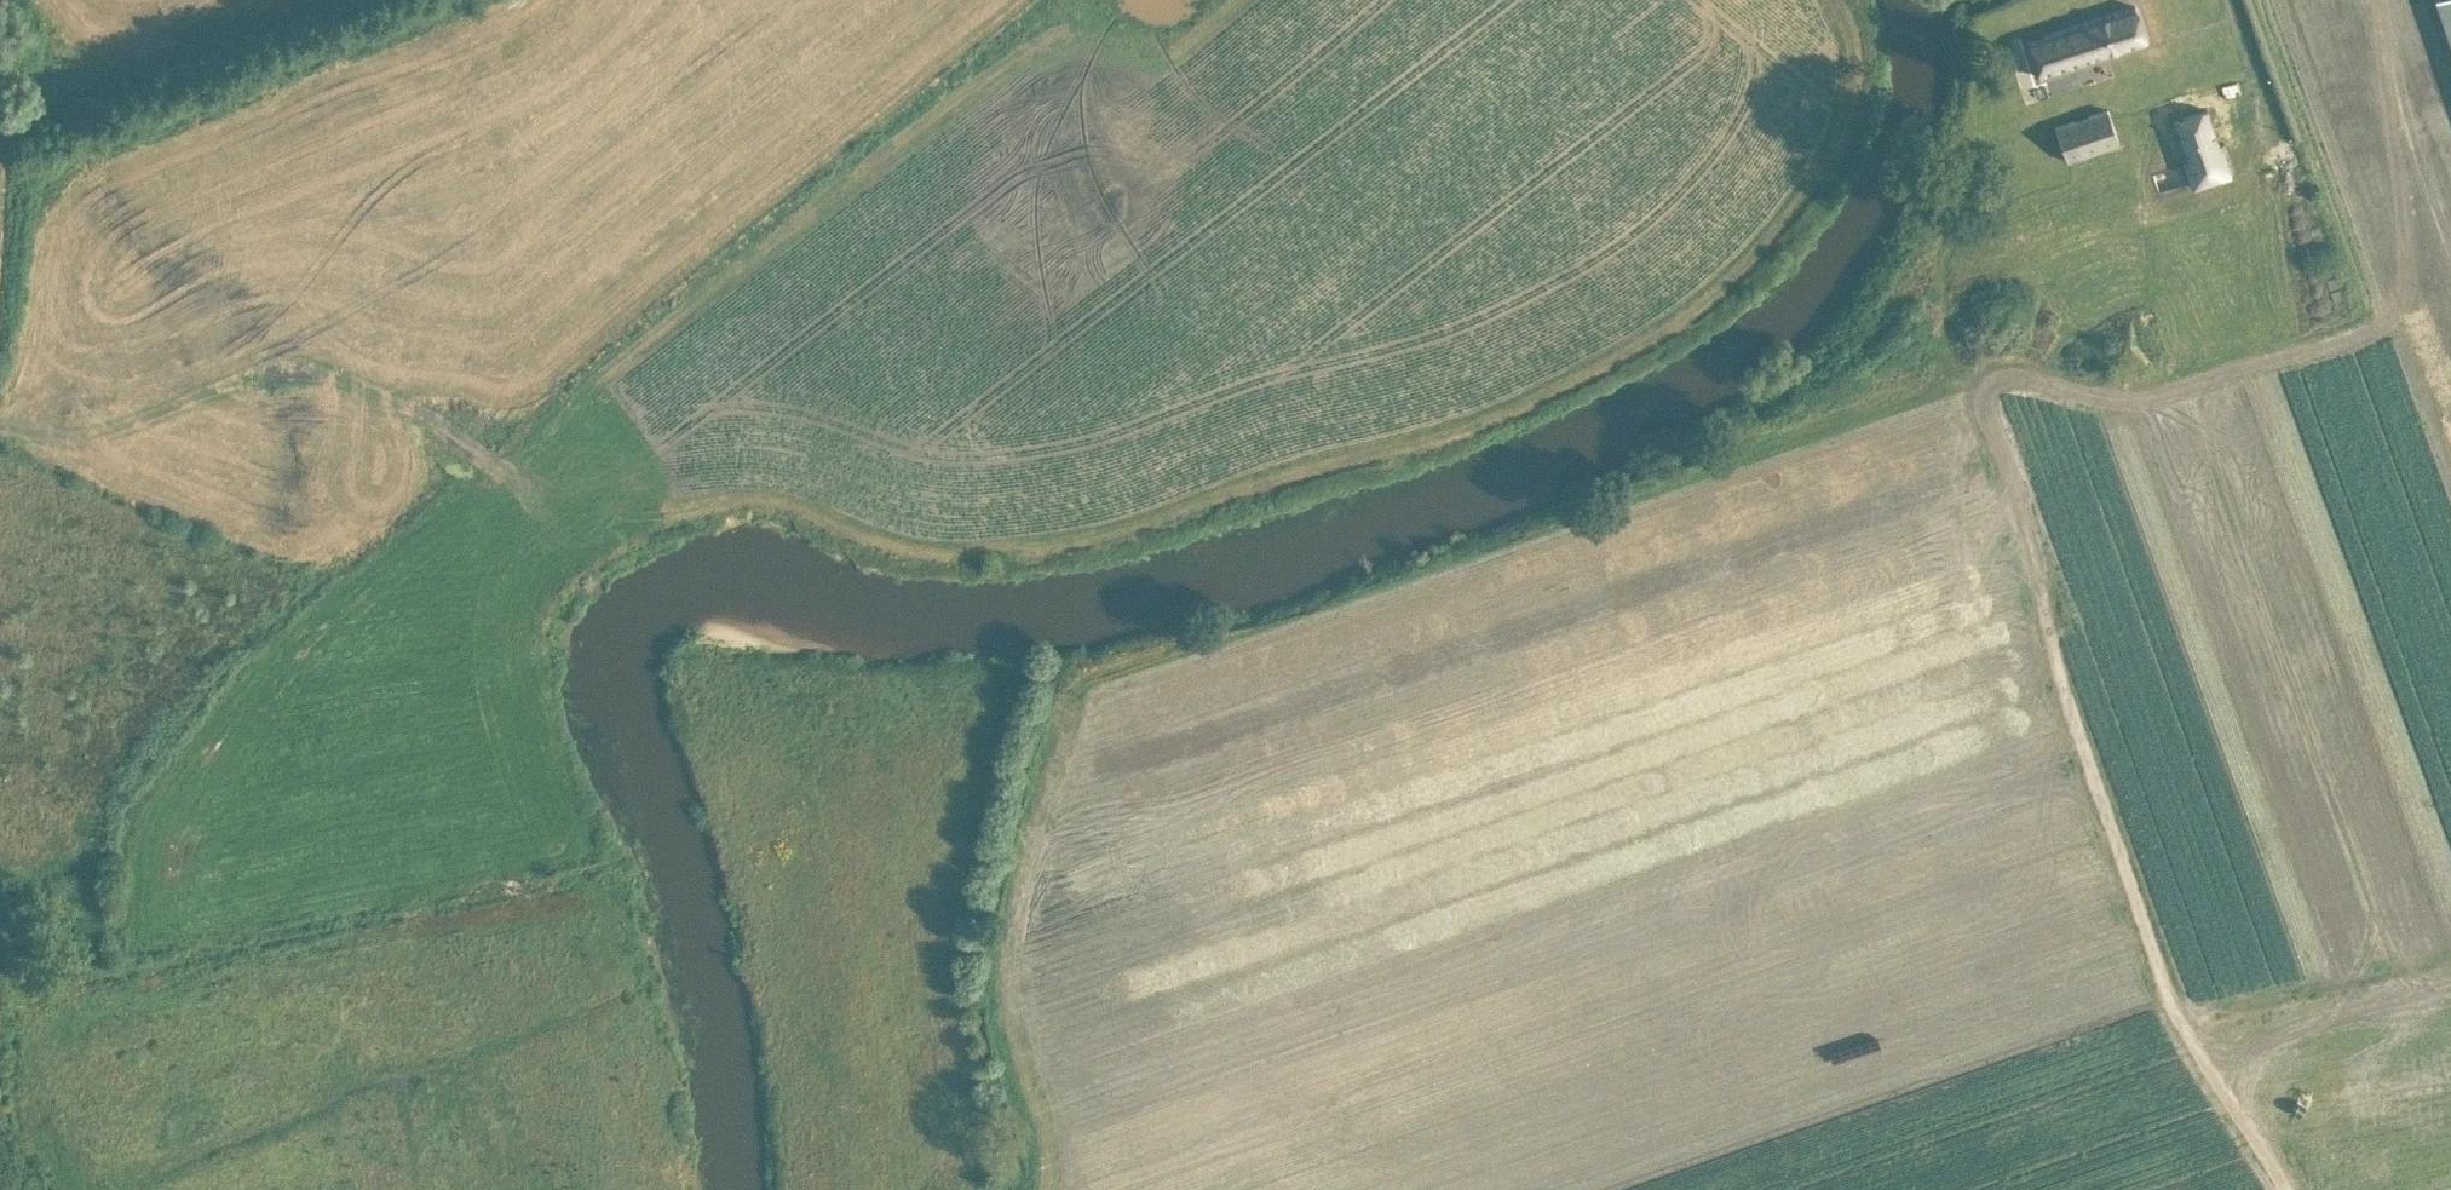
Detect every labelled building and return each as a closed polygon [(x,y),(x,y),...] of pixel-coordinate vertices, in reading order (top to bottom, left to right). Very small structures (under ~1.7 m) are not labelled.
[(2450,41),(2450,0),(2438,0),(2450,41)] [(2040,76),(2147,41),(2135,5),(2028,39),(2040,76)] [(2208,108),(2173,120),(2194,185),(2234,172),(2224,141),(2219,143),(2208,108)] [(2108,110),(2055,128),(2068,162),(2100,150),(2119,143),(2108,110)]
